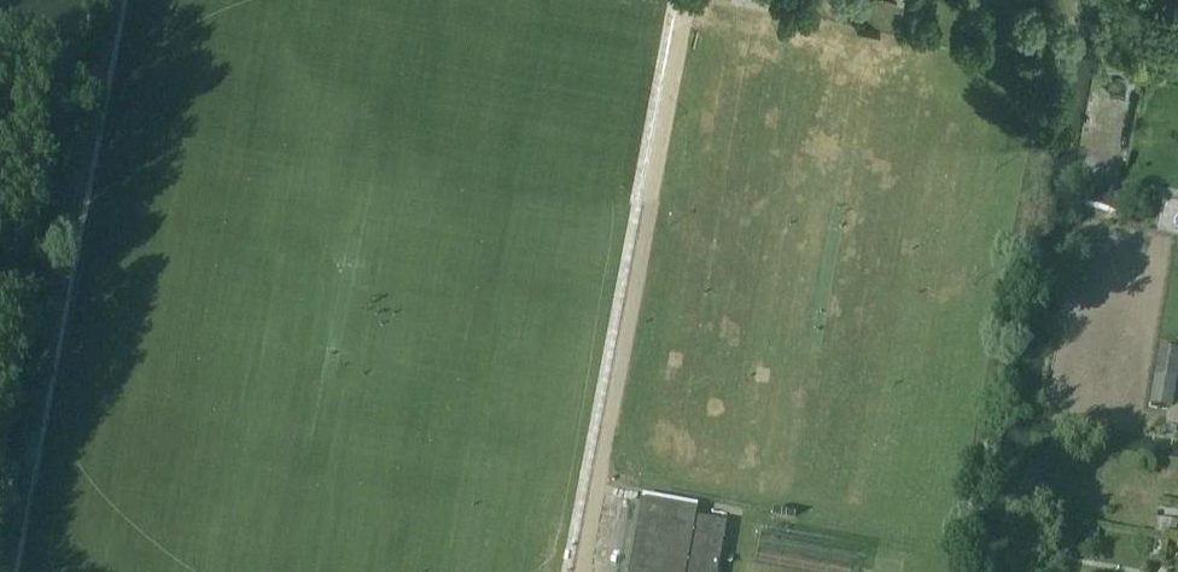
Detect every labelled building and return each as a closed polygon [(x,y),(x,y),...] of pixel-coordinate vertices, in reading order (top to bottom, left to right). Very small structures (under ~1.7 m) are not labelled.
[(1084,188),(1080,213),(1114,219),(1119,194),(1084,188)] [(1167,409),(1177,352),(1160,349),(1150,406),(1167,409)] [(727,525),(696,519),(697,511),(641,501),(628,571),(719,571),(727,525)] [(1175,541),(1177,527),(1177,526),(1156,522),(1153,536),(1175,541)]
